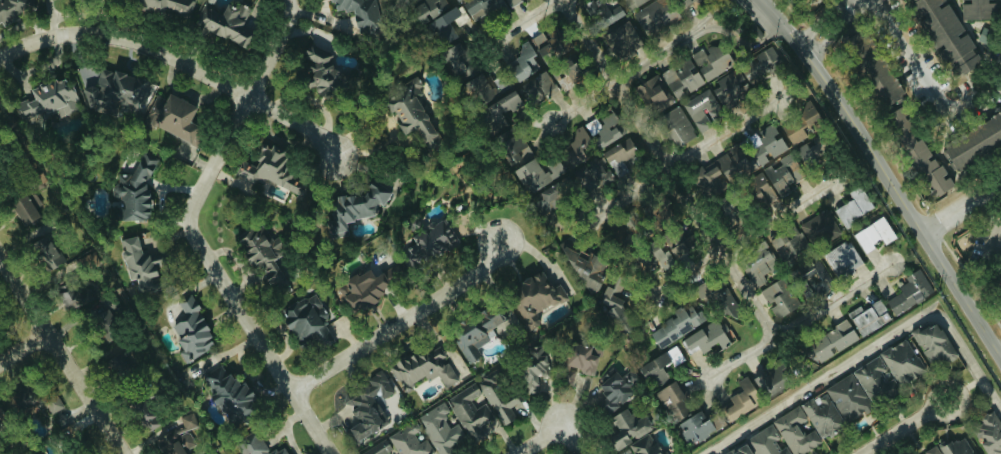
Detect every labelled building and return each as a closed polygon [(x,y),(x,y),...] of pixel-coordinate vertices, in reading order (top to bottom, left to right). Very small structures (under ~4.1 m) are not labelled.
[(2,21),(3,24),(38,6),(35,0),(0,0),(0,22),(2,21)] [(136,9),(151,9),(162,13),(165,7),(190,17),(191,17),(195,7),(195,0),(136,0),(136,9)] [(378,0),(331,0),(334,12),(354,8),(358,29),(382,24),(378,0)] [(410,6),(419,24),(451,6),(448,0),(421,0),(410,6)] [(502,0),(495,0),(493,1),(492,0),(471,0),(463,5),(475,24),(506,6),(502,0)] [(616,0),(591,0),(585,3),(599,28),(624,15),(616,0)] [(649,36),(680,16),(669,0),(654,0),(634,13),(649,36)] [(935,50),(936,49),(953,78),(979,63),(971,49),(974,47),(948,1),(946,2),(945,0),(914,0),(908,3),(935,50)] [(997,18),(997,0),(961,0),(961,1),(962,19),(997,18)] [(223,11),(203,4),(195,28),(248,47),(255,27),(245,24),(250,9),(226,1),(223,11)] [(450,21),(462,14),(456,5),(428,23),(441,44),(458,33),(450,21)] [(610,48),(638,37),(631,21),(603,32),(610,48)] [(515,82),(558,53),(543,30),(531,38),(537,47),(534,49),(528,39),(514,49),(518,54),(502,65),(515,82)] [(499,95),(493,81),(488,69),(478,74),(464,41),(444,50),(470,108),(499,95)] [(639,84),(654,112),(686,95),(684,92),(732,67),(718,42),(656,76),(656,75),(639,84)] [(332,53),(313,45),(306,46),(302,57),(309,60),(312,74),(310,79),(314,99),(321,102),(336,99),(339,92),(344,94),(366,89),(369,82),(367,73),(360,70),(337,75),(332,53)] [(736,66),(747,85),(783,65),(772,46),(736,66)] [(908,168),(928,191),(931,197),(952,188),(947,177),(944,174),(943,172),(927,154),(919,138),(916,140),(906,120),(894,106),(903,98),(898,86),(882,68),(881,67),(868,52),(853,59),(892,141),(898,147),(908,168)] [(141,110),(151,82),(104,65),(95,88),(89,86),(83,103),(116,115),(121,103),(141,110)] [(581,80),(574,67),(554,78),(561,90),(581,80)] [(715,82),(717,86),(710,90),(722,110),(750,93),(736,69),(715,82)] [(518,88),(536,113),(561,95),(542,70),(518,88)] [(437,142),(418,104),(425,100),(415,79),(381,96),(401,135),(414,129),(424,149),(437,142)] [(698,134),(712,126),(708,120),(721,113),(707,89),(681,104),(698,134)] [(479,110),(483,116),(477,120),(489,138),(510,123),(505,115),(520,105),(511,90),(479,110)] [(197,146),(205,129),(190,122),(197,106),(168,93),(166,98),(159,94),(146,122),(197,146)] [(755,132),(766,157),(806,139),(802,130),(819,123),(809,101),(792,109),(798,121),(780,129),(777,122),(755,132)] [(695,136),(677,106),(656,118),(674,149),(695,136)] [(568,169),(584,159),(582,156),(617,135),(611,126),(617,122),(609,109),(581,125),(582,127),(553,144),(568,169)] [(939,143),(952,169),(1000,145),(1000,113),(939,143)] [(522,140),(516,144),(507,129),(490,140),(508,169),(531,155),(522,140)] [(807,168),(829,152),(816,135),(794,151),(807,168)] [(624,161),(635,153),(625,138),(600,154),(616,179),(630,170),(624,161)] [(231,177),(282,203),(288,192),(297,196),(302,185),(289,178),(293,172),(282,166),(288,156),(268,146),(267,147),(260,143),(248,166),(240,162),(231,177)] [(745,163),(736,147),(688,174),(701,197),(755,167),(751,160),(745,163)] [(116,220),(149,219),(148,176),(158,176),(158,153),(138,154),(138,173),(120,174),(120,183),(115,184),(116,220)] [(513,170),(535,212),(553,203),(548,193),(534,200),(530,193),(565,174),(557,159),(538,169),(533,159),(513,170)] [(764,176),(777,198),(790,191),(788,186),(803,177),(792,159),(764,176)] [(35,190),(49,181),(42,171),(27,181),(32,189),(10,204),(24,226),(41,215),(36,208),(43,203),(35,190)] [(329,240),(347,236),(344,223),(376,216),(374,206),(387,203),(384,189),(377,190),(375,179),(363,181),(365,193),(334,200),(336,208),(323,211),(329,240)] [(842,229),(853,224),(851,219),(871,210),(863,194),(832,208),(842,229)] [(842,235),(827,209),(799,225),(814,251),(842,235)] [(882,245),(894,238),(881,217),(851,236),(862,253),(880,242),(882,245)] [(459,246),(444,220),(410,239),(413,245),(397,254),(406,270),(419,262),(421,267),(459,246)] [(237,235),(273,309),(299,296),(285,267),(277,271),(271,260),(284,253),(276,237),(269,240),(260,223),(237,235)] [(637,252),(651,274),(695,245),(681,225),(660,240),(664,246),(658,250),(652,241),(637,252)] [(796,234),(794,228),(769,236),(776,257),(806,248),(802,233),(796,234)] [(50,233),(31,242),(46,271),(64,262),(50,233)] [(119,239),(128,281),(133,280),(136,293),(156,290),(152,265),(161,263),(159,253),(149,255),(145,234),(119,239)] [(821,256),(837,282),(863,266),(847,240),(821,256)] [(760,274),(775,266),(766,251),(740,266),(754,288),(765,282),(760,274)] [(803,299),(812,295),(808,288),(828,277),(820,263),(792,278),(803,299)] [(334,287),(350,315),(383,297),(379,290),(399,278),(393,267),(373,279),(367,269),(334,287)] [(883,299),(892,315),(932,293),(918,269),(903,277),(908,286),(883,299)] [(503,293),(520,322),(565,297),(556,282),(549,287),(541,272),(503,293)] [(758,290),(767,307),(768,306),(774,319),(797,308),(783,278),(758,290)] [(611,319),(629,291),(610,279),(605,286),(600,283),(592,296),(608,307),(604,314),(611,319)] [(61,291),(64,309),(91,305),(88,287),(61,291)] [(331,341),(321,323),(328,319),(312,293),(277,314),(297,349),(313,339),(319,348),(331,341)] [(184,318),(169,326),(177,339),(172,342),(184,363),(215,346),(188,297),(176,303),(184,318)] [(845,314),(860,338),(890,320),(877,299),(860,310),(857,306),(845,314)] [(671,313),(672,316),(647,331),(658,349),(703,322),(691,301),(671,313)] [(468,364),(479,357),(470,343),(501,324),(490,307),(448,333),(468,364)] [(679,341),(688,355),(697,349),(700,354),(715,344),(719,350),(733,341),(717,317),(679,341)] [(910,333),(928,366),(936,361),(939,367),(955,358),(934,319),(910,333)] [(800,346),(809,365),(857,342),(847,323),(800,346)] [(927,370),(904,337),(877,356),(899,388),(927,370)] [(593,376),(601,351),(570,341),(562,367),(593,376)] [(388,367),(399,389),(423,377),(425,381),(436,376),(444,392),(458,385),(436,342),(388,367)] [(636,367),(649,391),(668,381),(660,367),(679,357),(674,347),(636,367)] [(851,372),(876,411),(900,395),(886,373),(887,373),(876,356),(851,372)] [(536,376),(545,375),(544,358),(520,360),(522,394),(537,393),(536,376)] [(240,384),(239,385),(216,366),(210,368),(202,378),(209,405),(221,410),(225,425),(234,432),(233,434),(238,453),(284,453),(278,449),(265,453),(260,435),(251,437),(242,430),(237,429),(240,421),(246,414),(253,395),(240,384)] [(761,399),(785,387),(775,366),(750,378),(761,399)] [(620,379),(611,370),(595,388),(605,397),(596,406),(607,418),(632,392),(628,389),(638,378),(629,369),(620,379)] [(515,419),(510,407),(518,403),(513,391),(504,395),(493,372),(476,380),(498,427),(515,419)] [(353,441),(387,424),(376,402),(393,393),(382,373),(338,395),(344,406),(348,404),(357,423),(346,428),(353,441)] [(848,374),(823,390),(847,426),(872,409),(848,374)] [(751,409),(747,399),(754,395),(745,377),(735,382),(740,391),(726,399),(729,404),(720,408),(727,422),(751,409)] [(690,412),(672,381),(653,393),(671,424),(690,412)] [(470,446),(491,435),(485,423),(492,419),(484,404),(473,410),(468,400),(479,395),(474,385),(446,399),(470,446)] [(53,414),(65,407),(57,392),(45,400),(53,414)] [(798,406),(821,442),(844,427),(824,395),(814,401),(812,397),(798,406)] [(128,403),(140,434),(156,428),(144,398),(128,403)] [(435,453),(453,453),(448,444),(462,437),(456,424),(450,427),(440,406),(417,416),(435,453)] [(819,444),(811,430),(805,434),(799,424),(806,420),(797,406),(770,422),(790,453),(802,453),(819,444)] [(617,432),(607,438),(616,451),(651,428),(643,415),(634,421),(625,408),(608,419),(617,432)] [(986,413),(986,412),(978,417),(981,422),(974,426),(975,428),(972,430),(976,438),(979,436),(982,436),(984,439),(979,443),(987,453),(997,453),(1000,452),(998,450),(1000,448),(1000,427),(991,410),(986,413)] [(675,423),(685,446),(712,434),(702,411),(675,423)] [(182,451),(193,446),(186,431),(197,426),(190,412),(177,419),(180,426),(154,440),(161,453),(184,453),(182,451)] [(432,453),(421,434),(413,421),(386,437),(396,453),(430,453),(432,453)] [(778,451),(773,442),(778,439),(769,425),(744,440),(752,453),(789,453),(785,447),(778,451)] [(649,434),(617,452),(618,453),(660,453),(649,434)] [(961,435),(938,450),(940,453),(973,453),(961,435)] [(390,451),(384,440),(358,453),(384,453),(390,451)] [(744,442),(723,453),(750,453),(744,442)]
